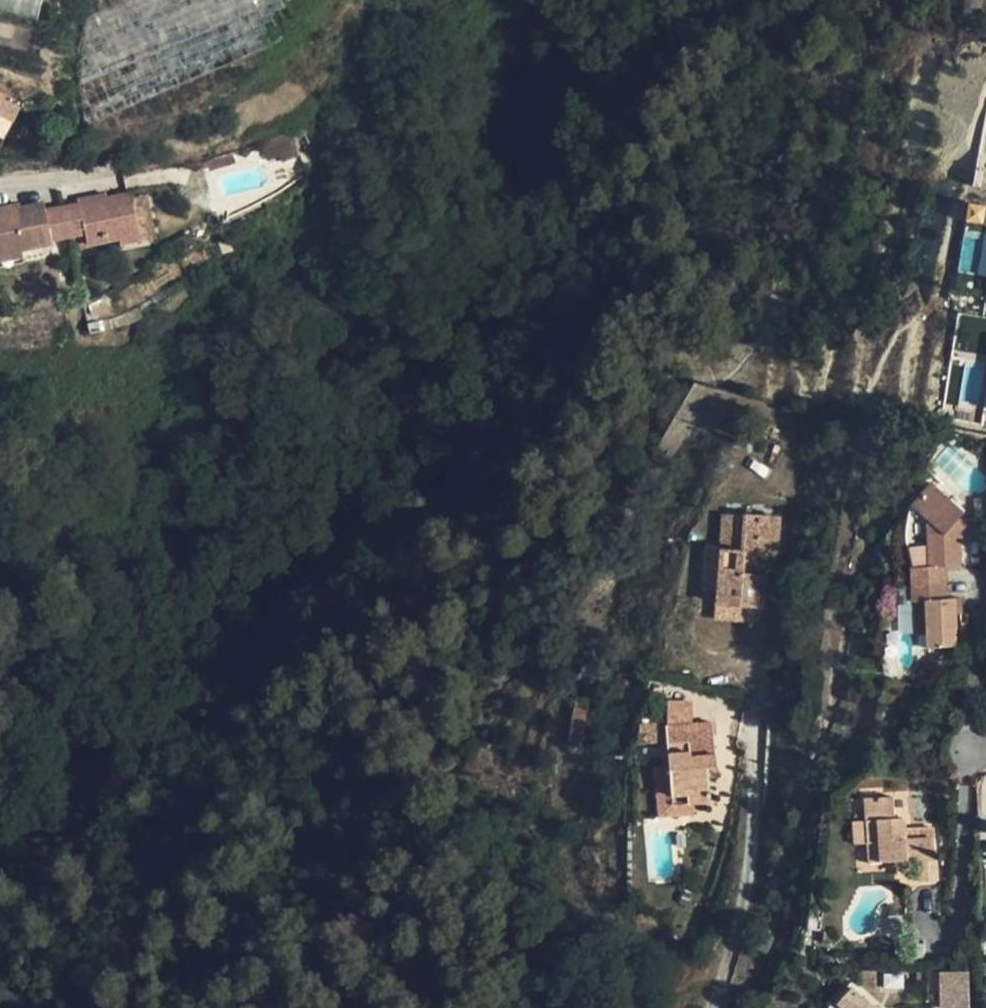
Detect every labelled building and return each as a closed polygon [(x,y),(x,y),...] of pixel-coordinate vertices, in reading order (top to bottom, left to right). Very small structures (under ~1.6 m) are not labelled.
[(39,16),(42,0),(0,0),(0,7),(39,16)] [(85,6),(83,129),(250,60),(233,0),(99,0),(85,6)] [(250,60),(270,51),(263,29),(293,14),(287,0),(233,0),(250,60)] [(81,199),(106,194),(105,187),(80,191),(81,199)] [(106,194),(81,199),(45,206),(44,200),(15,206),(0,209),(0,254),(21,250),(23,259),(52,253),(51,247),(87,240),(89,249),(122,242),(120,233),(140,229),(131,190),(106,194)] [(149,194),(135,197),(144,237),(158,234),(149,194)] [(141,238),(140,229),(120,233),(122,242),(141,238)] [(0,254),(0,263),(23,259),(21,250),(0,254)] [(964,395),(980,396),(982,362),(966,361),(964,395)] [(930,588),(962,591),(963,574),(978,575),(979,551),(982,528),(982,527),(985,522),(985,510),(958,485),(934,510),(953,526),(948,571),(931,569),(930,588)] [(739,545),(740,513),(720,512),(718,544),(739,545)] [(782,513),(740,513),(739,545),(718,544),(702,545),(703,588),(718,589),(718,602),(762,604),(763,554),(781,554),(782,513)] [(962,591),(930,588),(928,605),(939,606),(936,655),(965,657),(969,608),(960,607),(962,591)] [(584,747),(591,696),(576,694),(570,745),(584,747)] [(665,722),(669,762),(671,793),(690,791),(690,801),(696,800),(709,798),(707,767),(716,766),(713,719),(665,722)] [(671,793),(669,762),(654,764),(659,815),(697,812),(696,800),(690,801),(690,791),(671,793)] [(882,798),(853,801),(857,845),(870,844),(872,865),(908,862),(911,884),(927,882),(923,839),(896,841),(895,820),(884,821),(882,798)] [(857,845),(853,801),(839,802),(843,846),(857,845)] [(971,1006),(970,970),(942,971),(943,1006),(971,1006)] [(831,1007),(871,1007),(852,983),(831,998),(831,1007)]
